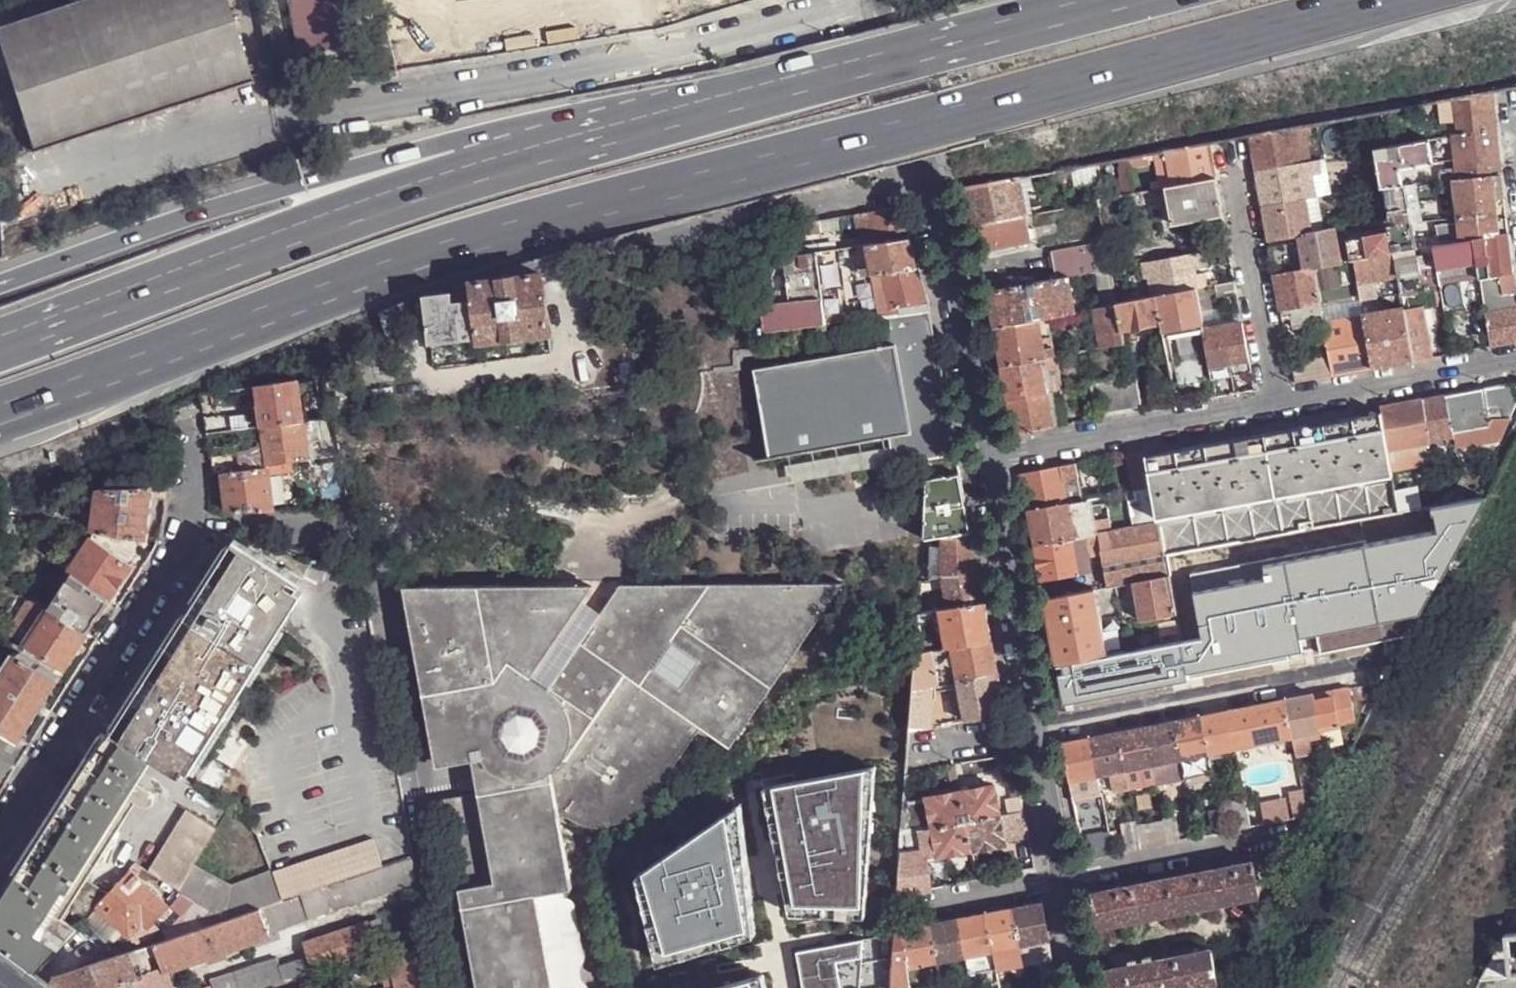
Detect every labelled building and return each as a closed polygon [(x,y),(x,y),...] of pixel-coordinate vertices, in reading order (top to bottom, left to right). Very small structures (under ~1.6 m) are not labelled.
[(228,0),(65,0),(0,21),(0,36),(36,148),(252,78),(228,0)] [(302,51),(347,42),(339,0),(292,0),(302,51)] [(1496,90),(1458,97),(1461,134),(1500,127),(1496,91),(1496,90)] [(1362,128),(1374,126),(1371,113),(1360,115),(1362,128)] [(1313,161),(1308,136),(1315,135),(1312,124),(1296,127),(1303,163),(1313,161)] [(1296,127),(1252,135),(1252,136),(1258,171),(1303,163),(1296,127)] [(1504,172),(1500,127),(1461,134),(1455,135),(1459,169),(1460,179),(1504,172)] [(1432,139),(1378,149),(1380,161),(1382,176),(1383,184),(1384,188),(1386,188),(1406,185),(1403,167),(1436,161),(1432,139)] [(1212,143),(1167,151),(1173,186),(1218,178),(1212,143)] [(1167,151),(1155,153),(1161,188),(1167,187),(1173,186),(1167,151)] [(1143,155),(1129,157),(1131,166),(1144,164),(1143,155)] [(1309,198),(1321,196),(1317,173),(1324,173),(1322,159),(1313,161),(1303,163),(1309,198)] [(1087,173),(1102,170),(1100,163),(1086,166),(1087,173)] [(1264,206),(1309,198),(1303,163),(1258,171),(1264,206)] [(1075,175),(1087,173),(1086,166),(1074,168),(1075,175)] [(1074,168),(1067,169),(1072,190),(1105,183),(1102,170),(1087,173),(1075,175),(1074,168)] [(1459,169),(1444,171),(1445,180),(1458,179),(1460,179),(1459,169)] [(1511,233),(1504,172),(1460,179),(1458,179),(1462,217),(1462,221),(1464,241),(1476,239),(1511,233)] [(1324,173),(1317,173),(1321,196),(1328,194),(1324,173)] [(1021,177),(961,189),(971,225),(1028,214),(1021,177)] [(1225,214),(1218,178),(1173,186),(1167,187),(1173,223),(1225,214)] [(1407,186),(1415,222),(1425,220),(1419,184),(1417,184),(1407,186)] [(1386,188),(1391,216),(1389,217),(1389,218),(1391,231),(1396,253),(1417,249),(1419,249),(1415,222),(1407,186),(1407,185),(1406,185),(1386,188)] [(1309,198),(1315,232),(1327,230),(1321,196),(1309,198)] [(1264,206),(1271,240),(1301,235),(1315,232),(1309,198),(1264,206)] [(903,208),(855,215),(862,238),(910,230),(903,208)] [(971,225),(979,251),(1033,240),(1028,214),(971,225)] [(839,217),(799,223),(799,228),(793,240),(844,236),(839,217)] [(1462,221),(1440,224),(1441,235),(1442,244),(1464,241),(1462,221)] [(1327,230),(1315,232),(1301,235),(1302,242),(1306,263),(1307,269),(1317,267),(1345,262),(1339,227),(1327,230)] [(1350,239),(1354,261),(1357,260),(1396,253),(1391,231),(1350,239)] [(1511,233),(1476,239),(1480,259),(1490,257),(1493,275),(1502,273),(1515,271),(1511,233)] [(1423,238),(1425,248),(1437,245),(1442,244),(1441,235),(1423,238)] [(921,267),(913,237),(870,244),(875,274),(883,273),(921,267)] [(1440,269),(1480,262),(1480,259),(1476,239),(1464,241),(1442,244),(1437,245),(1440,269)] [(1302,242),(1272,248),(1276,269),(1306,263),(1302,242)] [(1109,254),(1107,243),(1056,253),(1060,278),(1071,276),(1095,271),(1105,270),(1112,269),(1109,254)] [(870,244),(860,246),(865,276),(875,274),(870,244)] [(1396,253),(1400,275),(1402,285),(1403,293),(1404,294),(1444,288),(1442,276),(1440,269),(1437,245),(1425,248),(1426,255),(1418,256),(1417,249),(1396,253)] [(931,301),(921,267),(883,273),(875,274),(865,276),(865,277),(846,279),(841,249),(786,256),(793,300),(765,305),(768,331),(932,308),(931,301)] [(1109,254),(1112,269),(1128,266),(1135,265),(1132,250),(1109,254)] [(1206,251),(1198,253),(1201,267),(1209,266),(1206,251)] [(1148,262),(1150,276),(1156,276),(1196,268),(1201,267),(1198,253),(1148,262)] [(1360,279),(1361,282),(1377,279),(1394,277),(1400,275),(1396,253),(1357,260),(1360,279)] [(1490,257),(1480,259),(1480,262),(1481,269),(1483,277),(1493,275),(1490,257)] [(1354,261),(1349,261),(1353,280),(1360,279),(1357,260),(1354,261)] [(1440,269),(1442,276),(1450,274),(1481,269),(1480,262),(1440,269)] [(1115,283),(1130,280),(1128,266),(1112,269),(1115,283)] [(1323,301),(1317,267),(1307,269),(1277,274),(1283,308),(1323,301)] [(1156,276),(1160,296),(1198,289),(1199,288),(1197,274),(1196,268),(1156,276)] [(1105,270),(1095,271),(1102,306),(1111,305),(1119,303),(1115,283),(1112,269),(1105,270)] [(1502,273),(1506,293),(1515,291),(1515,275),(1515,271),(1502,273)] [(1197,274),(1199,288),(1209,287),(1207,273),(1197,274)] [(1502,273),(1493,275),(1483,277),(1484,284),(1487,303),(1489,312),(1515,307),(1515,291),(1506,293),(1502,273)] [(551,333),(544,274),(473,282),(476,300),(480,337),(481,342),(551,333)] [(1008,287),(1023,285),(1021,274),(1007,277),(1008,287)] [(1450,274),(1442,276),(1444,288),(1452,287),(1450,274)] [(990,291),(996,325),(1040,318),(1049,316),(1077,311),(1071,276),(1060,278),(1035,283),(1037,293),(1025,295),(1023,285),(990,291)] [(1007,277),(987,280),(990,291),(1008,287),(1007,277)] [(1377,279),(1361,282),(1364,300),(1380,297),(1377,279)] [(1237,281),(1219,285),(1221,295),(1239,292),(1237,281)] [(1025,295),(1037,293),(1035,283),(1023,285),(1025,295)] [(1403,293),(1402,285),(1396,286),(1395,287),(1396,295),(1403,293)] [(1213,309),(1209,287),(1199,288),(1198,289),(1203,311),(1213,309)] [(1447,307),(1455,305),(1452,287),(1444,288),(1447,307)] [(1198,289),(1160,296),(1159,296),(1164,322),(1165,329),(1204,321),(1203,311),(1198,289)] [(480,337),(476,300),(455,303),(454,292),(426,295),(431,342),(480,337)] [(1399,308),(1406,307),(1404,294),(1403,293),(1396,295),(1399,308)] [(1164,322),(1159,296),(1134,300),(1119,303),(1123,329),(1164,322)] [(1296,326),(1327,321),(1324,304),(1323,301),(1283,308),(1285,317),(1294,315),(1296,326)] [(1096,308),(1101,338),(1103,347),(1117,344),(1125,343),(1125,339),(1123,329),(1119,303),(1111,305),(1102,306),(1096,308)] [(1329,303),(1324,304),(1327,321),(1332,320),(1329,303)] [(1366,314),(1365,303),(1345,307),(1347,317),(1366,314)] [(1407,310),(1406,307),(1399,308),(1366,314),(1375,368),(1415,361),(1412,340),(1407,311),(1407,310)] [(1489,312),(1495,347),(1515,343),(1515,307),(1489,312)] [(1423,308),(1407,311),(1412,340),(1415,361),(1432,358),(1423,308)] [(887,345),(757,368),(774,457),(893,436),(897,463),(931,456),(959,452),(932,309),(882,317),(887,345)] [(1375,368),(1366,314),(1347,317),(1332,320),(1327,321),(1331,344),(1336,375),(1375,368)] [(1055,355),(1057,355),(1055,347),(1049,316),(1040,318),(1047,357),(1055,355)] [(996,325),(1003,365),(1042,358),(1047,357),(1040,318),(996,325)] [(1167,340),(1206,333),(1206,329),(1204,321),(1165,329),(1166,332),(1167,340)] [(1225,325),(1232,363),(1252,360),(1245,321),(1225,325)] [(1125,339),(1166,332),(1165,329),(1164,322),(1123,329),(1125,339)] [(1225,325),(1206,329),(1206,333),(1213,367),(1232,363),(1225,325)] [(1297,383),(1336,375),(1331,344),(1317,347),(1319,360),(1294,365),(1297,383)] [(1047,357),(1042,358),(1048,392),(1061,390),(1055,355),(1047,357)] [(1048,392),(1042,358),(1003,365),(1009,399),(1048,392)] [(1252,360),(1232,363),(1234,374),(1254,371),(1252,360)] [(1215,378),(1234,374),(1232,363),(1213,367),(1215,378)] [(325,376),(312,379),(314,391),(328,389),(325,376)] [(1138,376),(1132,377),(1138,407),(1144,406),(1138,376)] [(1138,407),(1132,377),(1123,378),(1092,384),(1098,414),(1138,407)] [(301,393),(299,380),(257,386),(263,426),(306,419),(301,393)] [(1485,389),(1491,420),(1497,419),(1511,418),(1515,408),(1515,384),(1485,389)] [(263,426),(257,386),(250,387),(253,410),(255,427),(263,426)] [(1061,390),(1048,392),(1055,426),(1070,423),(1063,389),(1061,390)] [(1448,396),(1455,434),(1486,428),(1492,427),(1491,420),(1485,389),(1448,396)] [(1055,426),(1048,392),(1009,399),(1016,433),(1055,426)] [(1424,400),(1431,441),(1439,440),(1456,436),(1455,434),(1448,396),(1424,400)] [(1424,400),(1381,408),(1382,414),(1384,425),(1388,451),(1426,445),(1431,444),(1431,441),(1424,400)] [(209,433),(244,428),(255,427),(253,410),(242,411),(206,417),(209,433)] [(1153,488),(1157,512),(1391,471),(1391,470),(1388,451),(1384,425),(1382,414),(1365,417),(1366,422),(1343,426),(1342,421),(1323,424),(1305,427),(1306,432),(1282,436),(1282,431),(1264,435),(1248,437),(1248,442),(1225,446),(1224,442),(1206,445),(1187,448),(1188,453),(1161,458),(1160,453),(1147,455),(1149,467),(1153,488)] [(327,457),(342,454),(340,446),(335,417),(335,415),(326,417),(320,417),(327,457)] [(1365,417),(1342,421),(1343,426),(1366,422),(1365,417)] [(1497,419),(1498,425),(1490,442),(1502,440),(1511,418),(1497,419)] [(306,419),(263,426),(267,448),(269,465),(293,462),(311,459),(309,441),(308,433),(306,419)] [(1486,428),(1455,434),(1456,436),(1458,447),(1462,446),(1462,448),(1490,442),(1498,425),(1492,427),(1486,428)] [(1305,427),(1282,431),(1282,436),(1306,432),(1305,427)] [(1248,437),(1224,442),(1225,446),(1248,442),(1248,437)] [(1439,440),(1431,441),(1431,444),(1432,452),(1440,450),(1439,440)] [(1426,445),(1388,451),(1391,470),(1435,463),(1432,452),(1431,444),(1426,445)] [(269,465),(267,448),(212,456),(215,473),(269,465)] [(1160,453),(1161,458),(1188,453),(1187,448),(1160,453)] [(1440,450),(1432,452),(1435,463),(1442,463),(1440,450)] [(1130,453),(1135,479),(1139,478),(1141,490),(1153,488),(1149,467),(1147,455),(1146,451),(1130,453)] [(963,473),(959,452),(931,456),(930,478),(963,473)] [(270,466),(271,476),(294,472),(293,462),(269,465),(270,466)] [(1077,463),(1061,466),(1064,479),(1080,476),(1077,463)] [(230,510),(276,510),(271,476),(270,466),(225,472),(230,510)] [(1030,510),(1069,502),(1064,479),(1061,466),(1023,473),(1030,510)] [(1391,471),(1157,512),(1159,522),(1165,555),(1194,550),(1228,544),(1244,540),(1305,530),(1399,512),(1396,492),(1391,471)] [(974,531),(963,473),(930,478),(927,538),(947,535),(974,531)] [(1080,476),(1064,479),(1069,502),(1085,500),(1080,476)] [(155,485),(100,488),(94,529),(149,537),(155,485)] [(1141,490),(1136,490),(1138,500),(1130,501),(1135,527),(1159,522),(1157,512),(1153,488),(1141,490)] [(1419,509),(1416,488),(1396,492),(1399,512),(1419,509)] [(1448,504),(1454,495),(1440,495),(1436,496),(1437,506),(1448,504)] [(1088,535),(1091,534),(1085,500),(1069,502),(1077,537),(1087,535),(1088,535)] [(1030,510),(1037,545),(1073,537),(1077,537),(1069,502),(1030,510)] [(1115,656),(1058,669),(1069,715),(1392,642),(1416,614),(1479,503),(1434,514),(1438,534),(1194,579),(1201,639),(1115,656)] [(1101,533),(1112,586),(1120,584),(1136,581),(1169,575),(1169,574),(1169,572),(1165,555),(1159,522),(1135,527),(1101,533)] [(974,531),(947,535),(946,546),(945,576),(981,570),(974,531)] [(1092,569),(1087,535),(1077,537),(1073,537),(1080,571),(1092,569)] [(111,598),(132,564),(92,537),(70,571),(73,573),(111,598)] [(1043,579),(1080,572),(1080,571),(1073,537),(1037,545),(1043,579)] [(304,585),(235,541),(215,573),(116,730),(115,729),(113,730),(126,739),(152,755),(155,758),(183,775),(184,774),(201,745),(277,628),(287,613),(304,585)] [(945,576),(946,546),(936,546),(936,578),(945,576)] [(8,547),(0,548),(0,561),(8,547)] [(926,562),(924,580),(934,579),(934,563),(933,563),(926,562)] [(988,602),(981,570),(945,576),(950,608),(988,602)] [(89,631),(111,598),(73,573),(51,606),(52,608),(89,631)] [(1136,581),(1142,620),(1178,614),(1179,613),(1176,596),(1169,598),(1168,592),(1175,591),(1172,574),(1169,574),(1169,575),(1136,581)] [(404,587),(434,748),(469,742),(472,756),(479,793),(443,800),(446,817),(453,822),(448,830),(451,848),(458,852),(454,859),(457,877),(463,883),(459,889),(478,987),(518,987),(502,900),(536,893),(571,887),(558,816),(572,822),(590,823),(607,822),(623,816),(637,807),(649,794),(698,724),(730,746),(844,583),(404,587)] [(1046,598),(1058,662),(1109,653),(1108,652),(1097,588),(1046,598)] [(34,595),(11,631),(30,644),(52,608),(51,606),(34,595)] [(995,639),(988,602),(950,608),(942,610),(949,647),(954,647),(995,639)] [(64,669),(89,631),(52,608),(30,644),(64,669)] [(929,612),(922,614),(918,653),(925,651),(926,645),(929,612)] [(282,631),(277,628),(201,745),(207,748),(282,631)] [(1001,675),(995,639),(954,647),(960,681),(1001,675)] [(933,643),(926,645),(925,651),(933,651),(934,650),(933,643)] [(916,673),(915,689),(936,686),(940,685),(933,651),(925,651),(918,653),(916,673)] [(22,739),(61,678),(21,652),(1,682),(0,684),(0,725),(22,739)] [(1001,675),(960,681),(968,721),(1008,714),(1001,675)] [(936,686),(915,689),(912,730),(913,730),(934,727),(936,686)] [(1315,693),(1320,722),(1329,720),(1336,718),(1331,691),(1315,693)] [(1307,734),(1322,730),(1320,722),(1315,693),(1286,699),(1293,736),(1307,734)] [(1258,705),(1265,742),(1289,738),(1293,736),(1286,699),(1258,705)] [(1258,705),(1230,710),(1237,748),(1265,742),(1258,705)] [(1202,716),(1209,752),(1233,748),(1237,748),(1230,710),(1202,716)] [(1202,716),(1175,721),(1182,758),(1185,778),(1213,772),(1209,752),(1202,716)] [(1320,722),(1322,730),(1330,729),(1329,720),(1320,722)] [(1154,763),(1182,758),(1175,721),(1147,726),(1154,763)] [(31,744),(22,739),(0,725),(0,784),(4,787),(31,744)] [(1127,768),(1154,763),(1147,726),(1120,731),(1127,768)] [(51,826),(65,835),(126,739),(113,730),(112,729),(51,826)] [(1099,773),(1127,768),(1120,731),(1092,737),(1099,773)] [(1293,736),(1297,755),(1310,751),(1307,734),(1293,736)] [(1292,756),(1297,755),(1293,736),(1289,738),(1292,756)] [(1071,779),(1099,773),(1092,737),(1064,742),(1071,779)] [(1277,758),(1292,756),(1289,738),(1265,742),(1269,760),(1277,758)] [(36,880),(73,904),(89,879),(80,873),(113,821),(129,796),(139,802),(144,805),(148,806),(151,805),(154,803),(155,800),(156,797),(155,793),(153,790),(150,788),(140,782),(136,780),(152,755),(126,739),(65,835),(75,841),(65,858),(54,851),(36,880)] [(469,742),(434,748),(436,762),(472,756),(469,742)] [(207,748),(201,745),(184,774),(186,776),(190,769),(193,771),(207,748)] [(136,780),(140,782),(155,758),(152,755),(136,780)] [(1154,763),(1158,783),(1185,778),(1182,758),(1154,763)] [(1158,783),(1154,763),(1127,768),(1131,789),(1158,783)] [(1127,768),(1099,773),(1103,792),(1103,794),(1108,793),(1131,789),(1127,768)] [(894,773),(783,795),(798,905),(898,905),(894,773)] [(1071,779),(1074,798),(1093,794),(1103,792),(1099,773),(1071,779)] [(1007,781),(1012,807),(1016,805),(1015,800),(1024,798),(1020,778),(1007,781)] [(1274,788),(1273,782),(1262,785),(1264,798),(1275,796),(1275,795),(1274,788)] [(962,791),(968,821),(1003,815),(996,785),(962,791)] [(1303,790),(1292,792),(1295,809),(1299,813),(1299,816),(1308,815),(1303,790)] [(968,821),(962,791),(913,800),(910,831),(928,828),(968,821)] [(1095,806),(1105,804),(1103,794),(1103,792),(1093,794),(1095,806)] [(1280,794),(1275,795),(1275,796),(1279,820),(1291,818),(1286,793),(1280,794)] [(139,802),(129,796),(113,821),(122,828),(139,802)] [(1268,822),(1279,820),(1275,796),(1264,798),(1268,822)] [(1238,828),(1251,825),(1246,797),(1232,800),(1233,802),(1238,828)] [(1024,798),(1015,800),(1016,805),(1012,807),(1006,808),(1007,815),(1026,811),(1024,798)] [(1233,802),(1219,805),(1224,831),(1238,828),(1233,802)] [(180,889),(182,890),(197,865),(218,827),(189,809),(151,872),(180,889)] [(1003,815),(968,821),(974,850),(1008,844),(1007,842),(1031,837),(1026,811),(1007,815),(1003,815)] [(1164,816),(1164,817),(1169,841),(1179,839),(1182,839),(1177,814),(1164,816)] [(1169,841),(1164,817),(1158,819),(1162,842),(1169,841)] [(1123,827),(1137,825),(1138,823),(1137,818),(1121,821),(1123,827)] [(1151,820),(1138,823),(1137,825),(1142,847),(1155,844),(1151,820)] [(122,828),(113,821),(80,873),(89,879),(122,828)] [(910,831),(906,832),(903,871),(919,867),(918,860),(974,850),(968,821),(928,828),(910,831)] [(1127,849),(1142,847),(1137,825),(1123,827),(1127,849)] [(51,826),(40,843),(54,851),(65,835),(51,826)] [(1085,857),(1114,852),(1110,830),(1081,835),(1085,857)] [(65,835),(54,851),(65,858),(75,841),(65,835)] [(387,869),(378,842),(276,875),(286,902),(305,895),(387,869)] [(54,851),(40,843),(22,872),(36,880),(54,851)] [(975,858),(980,880),(988,878),(983,857),(975,858)] [(420,884),(415,859),(387,869),(305,895),(313,920),(420,884)] [(1255,860),(1186,874),(1192,908),(1262,894),(1255,860)] [(276,875),(274,872),(233,887),(197,865),(182,890),(196,899),(229,920),(264,909),(286,902),(276,875)] [(143,867),(137,877),(174,898),(180,889),(151,872),(143,867)] [(919,867),(903,871),(901,895),(924,890),(919,867)] [(111,892),(100,906),(132,935),(146,921),(151,926),(169,906),(137,877),(132,871),(111,892)] [(40,967),(78,928),(64,918),(72,907),(73,904),(36,880),(22,872),(1,904),(0,906),(0,937),(40,967)] [(1126,921),(1192,908),(1186,874),(1119,887),(1126,921)] [(111,892),(89,879),(73,904),(72,907),(88,918),(100,906),(111,892)] [(1099,926),(1126,921),(1119,887),(1092,892),(1099,926)] [(536,893),(502,900),(518,987),(554,987),(536,893)] [(272,933),(313,920),(305,895),(286,902),(264,909),(272,933)] [(170,940),(229,920),(196,899),(168,933),(170,940)] [(1043,904),(1015,909),(1022,946),(1051,941),(1043,904)] [(78,928),(88,918),(72,907),(64,918),(78,928)] [(272,933),(264,909),(229,920),(170,940),(159,943),(166,968),(169,967),(272,933)] [(1015,909),(988,914),(995,951),(1022,946),(1015,909)] [(959,919),(967,955),(995,951),(988,914),(959,919)] [(959,919),(932,925),(939,961),(967,955),(959,919)] [(378,950),(388,947),(380,920),(369,924),(378,950)] [(313,956),(317,970),(378,950),(369,924),(368,922),(308,943),(313,956)] [(932,925),(903,930),(910,967),(939,961),(932,925)] [(153,936),(157,944),(159,943),(170,940),(168,933),(166,926),(153,935),(153,936)] [(804,943),(814,987),(843,987),(881,980),(871,930),(804,943)] [(910,967),(903,930),(898,930),(895,975),(899,974),(911,972),(910,967)] [(112,949),(115,957),(133,951),(157,944),(153,936),(112,949)] [(1054,958),(1051,941),(1022,946),(1026,964),(1054,958)] [(142,976),(166,968),(159,943),(157,944),(133,951),(142,976)] [(1022,946),(995,951),(998,968),(1026,964),(1022,946)] [(1178,955),(1184,987),(1186,987),(1218,981),(1213,948),(1178,955)] [(1509,948),(1496,950),(1480,979),(1482,979),(1512,977),(1509,948)] [(393,957),(396,977),(399,987),(439,987),(431,949),(393,957)] [(69,987),(104,987),(142,976),(133,951),(115,957),(54,977),(69,987)] [(998,968),(995,951),(967,955),(970,974),(998,968)] [(1178,955),(1107,969),(1111,987),(1184,987),(1178,955)] [(317,970),(313,956),(284,967),(288,979),(317,970)] [(216,987),(262,987),(288,979),(284,967),(280,957),(213,981),(216,987)] [(169,967),(166,968),(142,976),(104,987),(175,987),(169,967)] [(396,977),(385,979),(386,987),(399,987),(396,977)]
